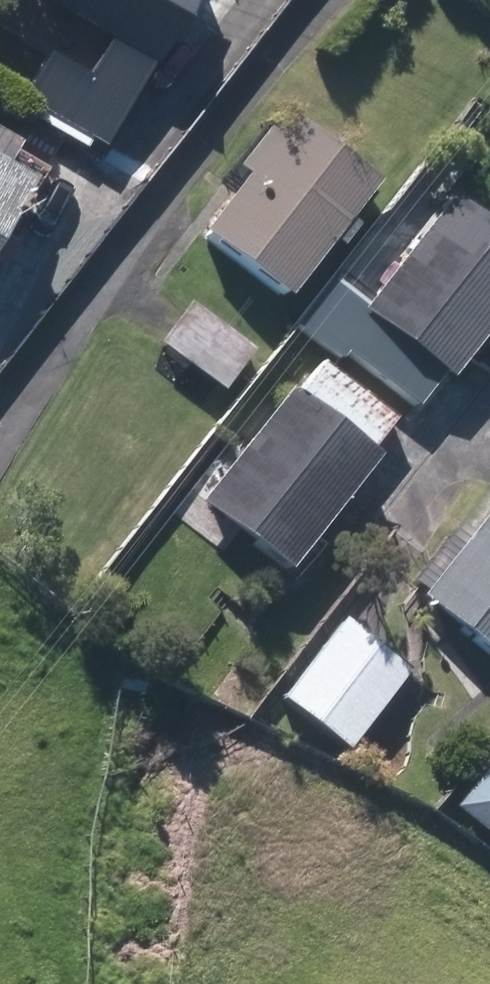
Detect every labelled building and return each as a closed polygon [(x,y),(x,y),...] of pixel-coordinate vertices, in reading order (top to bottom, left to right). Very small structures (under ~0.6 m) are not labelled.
[(47,2),(109,37),(86,79),(59,63),(32,109),(89,141),(139,57),(147,62),(183,0),(48,0),(47,2)] [(205,229),(275,283),(359,173),(290,120),(278,136),(269,129),(240,165),(249,172),(205,229)] [(33,186),(6,169),(16,151),(0,142),(0,242),(33,186)] [(359,304),(364,308),(338,340),(409,396),(436,363),(440,367),(489,304),(489,226),(448,193),(359,304)] [(160,337),(218,384),(249,346),(192,298),(160,337)] [(281,390),(200,495),(278,555),(360,449),(355,444),(381,409),(318,361),(291,397),(281,390)] [(421,592),(489,646),(489,502),(421,592)] [(276,687),(341,738),(403,658),(338,607),(276,687)] [(489,833),(489,743),(446,798),(489,833)]
